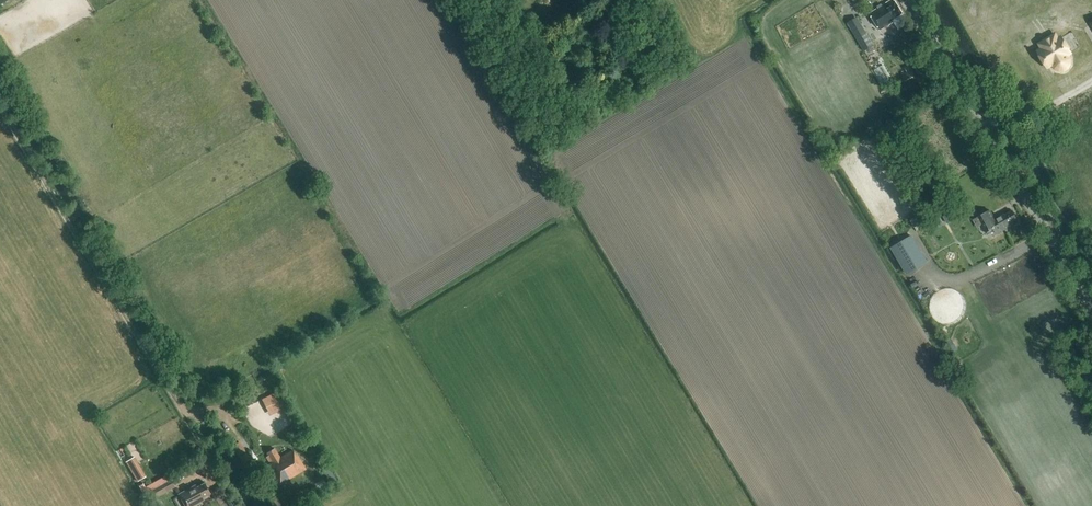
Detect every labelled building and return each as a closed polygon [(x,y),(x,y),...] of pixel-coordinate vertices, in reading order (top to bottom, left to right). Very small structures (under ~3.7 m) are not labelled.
[(907,25),(900,15),(902,13),(893,0),(871,15),(880,30),(893,22),(899,30),(907,25)] [(864,52),(874,46),(858,18),(848,24),(864,52)] [(1055,35),(1040,45),(1043,49),(1038,52),(1047,67),(1053,64),(1055,68),(1059,70),(1064,70),(1067,68),(1069,64),(1069,59),(1067,55),(1069,54),(1060,39),(1058,40),(1055,35)] [(572,120),(565,108),(552,116),(559,128),(572,120)] [(995,219),(990,210),(973,220),(978,229),(983,225),(987,233),(994,230),(996,234),(1014,224),(1013,222),(1017,220),(1012,211),(1002,217),(1001,216),(995,219)] [(956,219),(952,211),(943,217),(947,224),(956,219)] [(944,226),(940,218),(930,224),(935,231),(944,226)] [(907,275),(928,262),(912,235),(890,248),(907,275)] [(927,300),(930,306),(940,301),(937,295),(927,300)] [(274,373),(261,380),(265,387),(277,380),(274,373)] [(277,392),(262,399),(266,407),(281,399),(277,392)] [(233,444),(238,454),(247,450),(243,440),(233,444)] [(293,450),(280,458),(275,448),(267,453),(268,456),(266,457),(269,463),(268,464),(281,485),(306,469),(298,455),(297,456),(293,450)] [(255,465),(248,453),(239,458),(246,470),(249,468),(253,476),(257,475),(255,471),(261,468),(259,463),(255,465)] [(137,482),(146,477),(134,456),(125,462),(137,482)] [(170,473),(155,481),(158,486),(172,478),(170,473)] [(151,500),(175,487),(171,479),(147,492),(151,500)] [(205,483),(197,488),(195,485),(179,494),(185,505),(193,505),(204,500),(202,498),(210,494),(205,483)]
